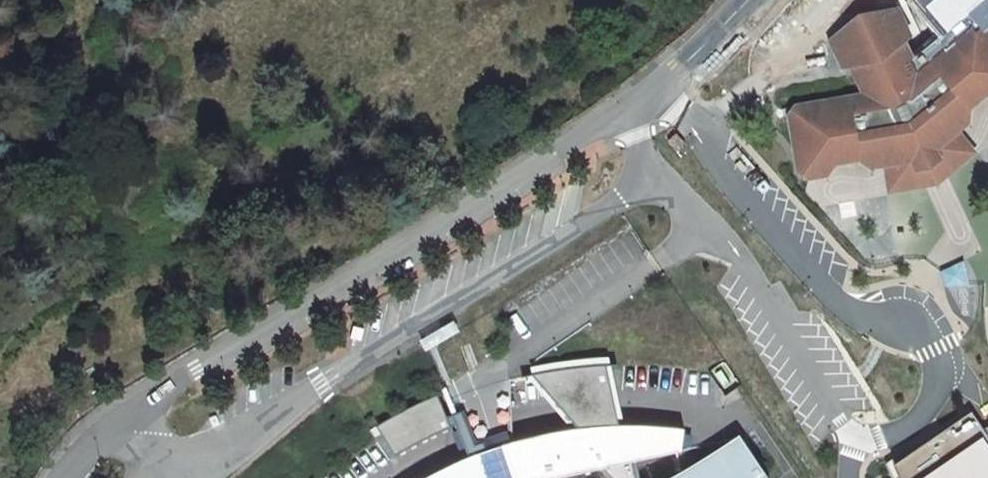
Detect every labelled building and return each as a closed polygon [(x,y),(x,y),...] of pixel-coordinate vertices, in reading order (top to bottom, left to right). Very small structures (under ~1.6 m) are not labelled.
[(959,136),(977,119),(976,109),(987,98),(987,35),(984,32),(987,29),(987,0),(913,0),(953,40),(922,68),(909,41),(915,36),(902,10),(863,15),(834,42),(844,67),(854,68),(866,96),(795,107),(796,116),(792,116),(801,177),(809,184),(825,181),(835,168),(860,164),(867,173),(887,168),(913,162),(909,152),(930,140),(938,154),(959,136)] [(679,133),(671,140),(680,151),(688,144),(679,133)] [(913,162),(887,168),(892,193),(944,185),(977,156),(959,136),(938,154),(930,140),(909,152),(913,162)] [(965,287),(962,267),(939,275),(942,290),(965,287)] [(453,317),(448,321),(453,330),(458,327),(464,323),(459,314),(453,317)] [(587,421),(628,418),(625,403),(615,357),(597,358),(574,361),(561,363),(541,366),(577,408),(587,421)] [(478,448),(497,442),(493,432),(483,436),(480,428),(470,402),(455,408),(446,385),(410,402),(414,409),(389,422),(404,445),(427,433),(448,423),(460,418),(459,417),(464,415),(471,433),(478,448)] [(414,409),(410,402),(385,416),(389,422),(414,409)] [(973,412),(895,466),(901,477),(987,477),(987,434),(973,412)] [(587,421),(550,427),(497,442),(478,448),(420,477),(555,477),(569,473),(582,470),(592,467),(606,463),(622,477),(643,477),(636,455),(684,443),(690,422),(628,418),(587,421)] [(761,473),(775,472),(746,428),(661,477),(753,477),(761,473)]
